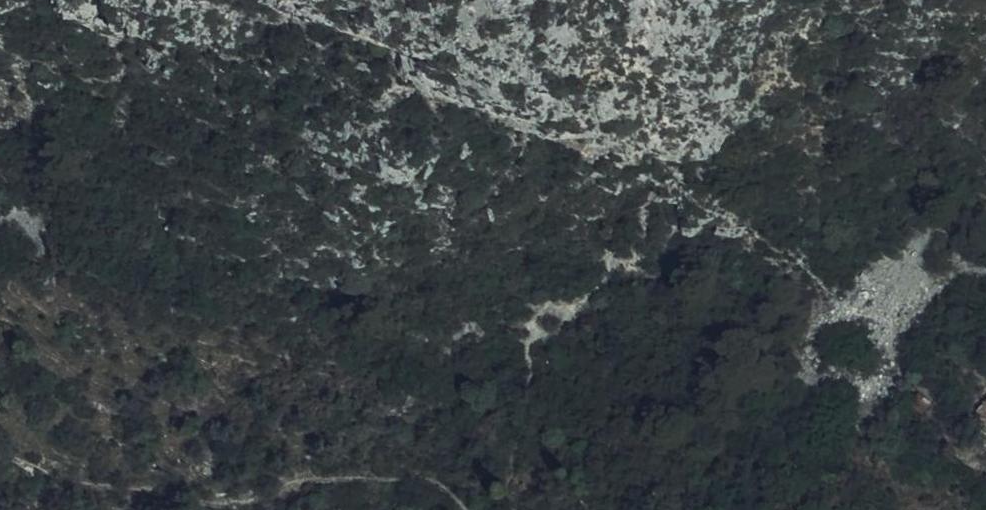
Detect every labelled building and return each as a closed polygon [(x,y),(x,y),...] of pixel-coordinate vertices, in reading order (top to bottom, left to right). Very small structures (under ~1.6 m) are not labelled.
[(985,417),(985,401),(978,407),(985,417)]
